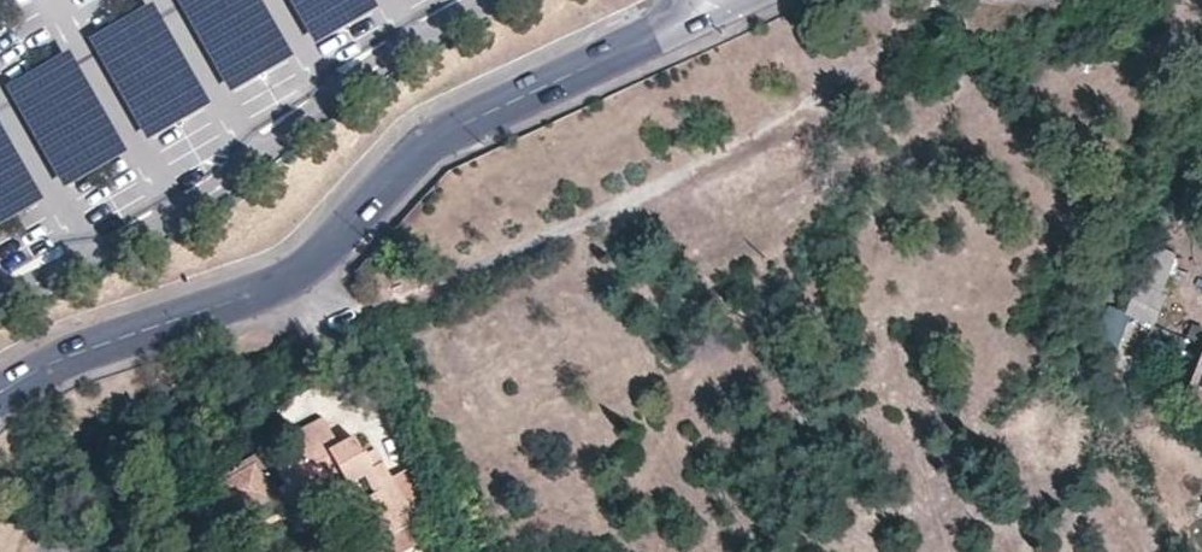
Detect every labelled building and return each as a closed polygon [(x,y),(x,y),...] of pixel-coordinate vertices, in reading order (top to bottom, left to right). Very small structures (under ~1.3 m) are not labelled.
[(1154,293),(1171,254),(1148,245),(1147,246),(1131,283),(1154,293)] [(1154,293),(1131,283),(1119,312),(1118,314),(1124,317),(1147,327),(1160,295),(1154,293)] [(1124,317),(1118,314),(1119,312),(1102,305),(1100,309),(1085,343),(1085,344),(1109,353),(1124,317)] [(1193,383),(1199,386),(1201,387),(1201,359),(1193,383)] [(1199,386),(1188,412),(1201,418),(1201,387),(1199,386)] [(370,475),(361,459),(352,441),(338,449),(321,418),(304,426),(285,436),(294,452),(271,464),(285,493),(310,481),(314,489),(339,476),(345,487),(329,495),(341,517),(355,510),(375,550),(378,548),(408,533),(414,531),(402,509),(391,514),(383,498),(393,493),(381,469),(370,475)] [(283,511),(254,451),(230,462),(226,474),(217,469),(206,474),(208,478),(208,483),(206,487),(203,490),(206,497),(210,507),(220,511),(217,520),(226,538),(244,530),(248,522),(254,525),(283,511)] [(372,454),(361,459),(370,475),(381,469),(372,454)] [(317,495),(314,489),(310,481),(285,493),(293,508),(317,495)] [(402,509),(393,493),(383,498),(391,514),(402,509)] [(408,533),(378,548),(380,551),(418,551),(408,533)]
